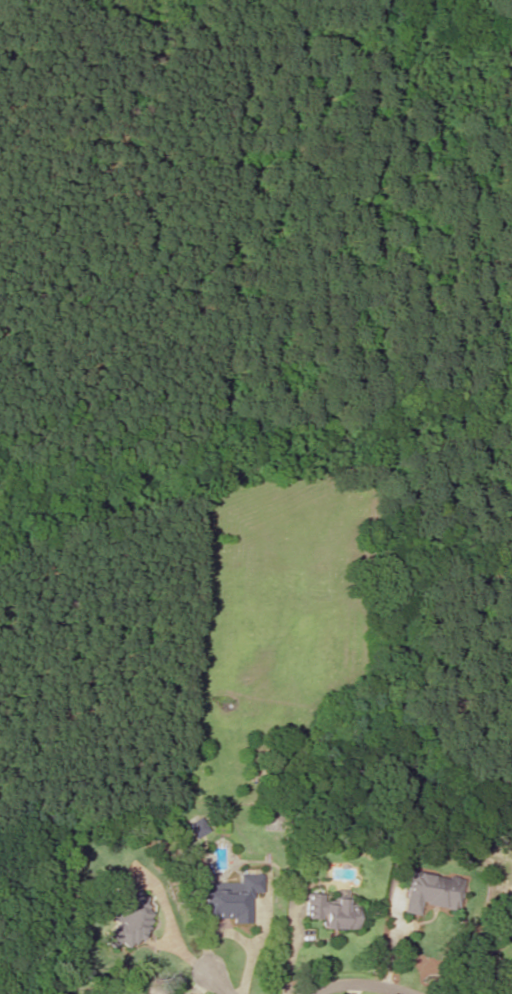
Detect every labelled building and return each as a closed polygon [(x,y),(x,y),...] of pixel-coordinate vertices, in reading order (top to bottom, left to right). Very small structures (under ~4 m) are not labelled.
[(187,823),(194,839),(209,832),(202,817),(187,823)] [(403,912),(418,915),(420,903),(457,910),(462,881),(411,872),(403,912)] [(205,918),(233,918),(233,923),(251,923),(251,893),(263,893),(263,874),(239,875),(239,884),(204,885),(205,918)] [(127,900),(112,918),(117,922),(103,939),(115,948),(120,942),(129,949),(157,915),(143,904),(149,897),(125,878),(115,890),(127,900)] [(323,928),(357,929),(358,907),(347,907),(348,900),(322,899),(322,894),(306,893),(305,918),(324,919),(323,928)]
